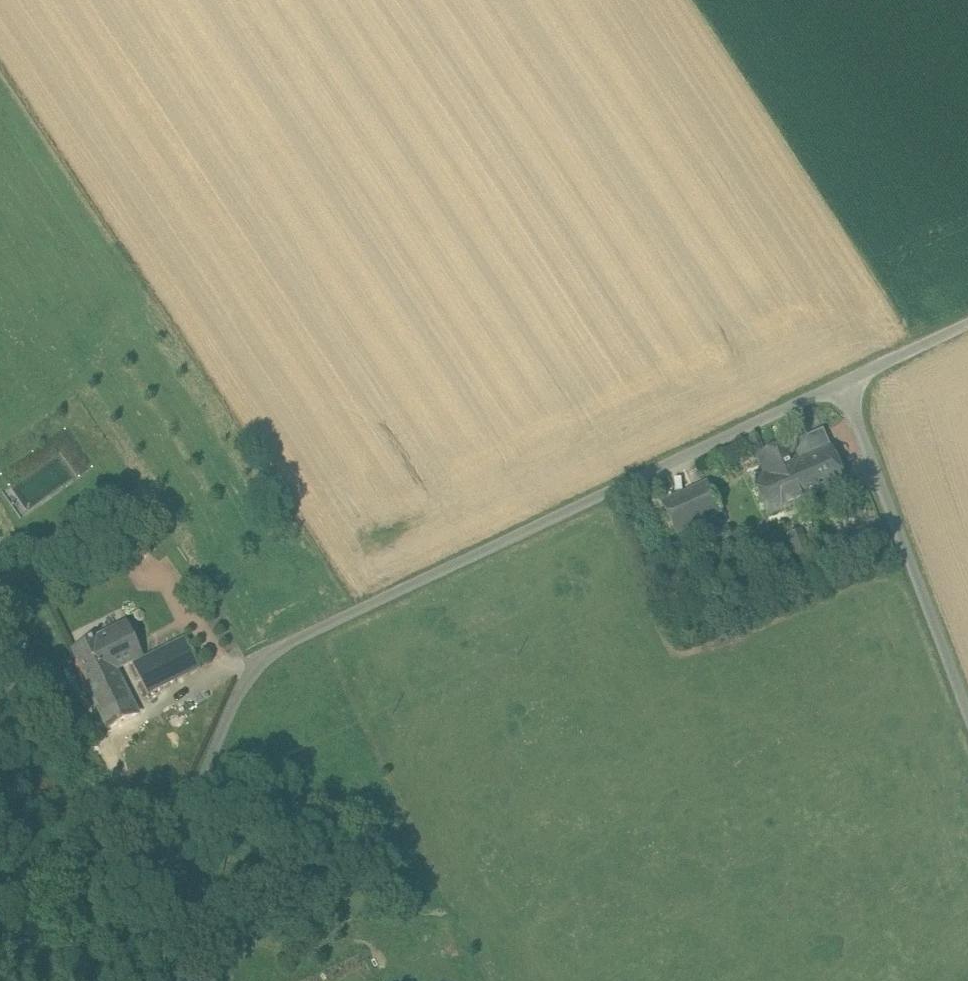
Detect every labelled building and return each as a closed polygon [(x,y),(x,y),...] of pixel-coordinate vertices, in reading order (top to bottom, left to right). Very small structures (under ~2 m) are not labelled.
[(800,465),(791,445),(759,459),(768,479),(755,485),(754,483),(752,484),(754,489),(756,488),(769,518),(846,485),(832,452),(800,465)] [(707,486),(664,507),(677,535),(678,535),(698,526),(721,515),(707,486)] [(698,526),(678,535),(684,549),(705,540),(698,526)] [(789,569),(777,573),(782,585),(794,581),(789,569)] [(142,658),(127,626),(117,631),(132,663),(142,658)] [(117,631),(94,642),(93,641),(90,643),(90,644),(74,652),(89,682),(87,683),(110,729),(138,715),(116,671),(132,663),(117,631)] [(186,640),(134,666),(149,697),(202,670),(186,640)]
